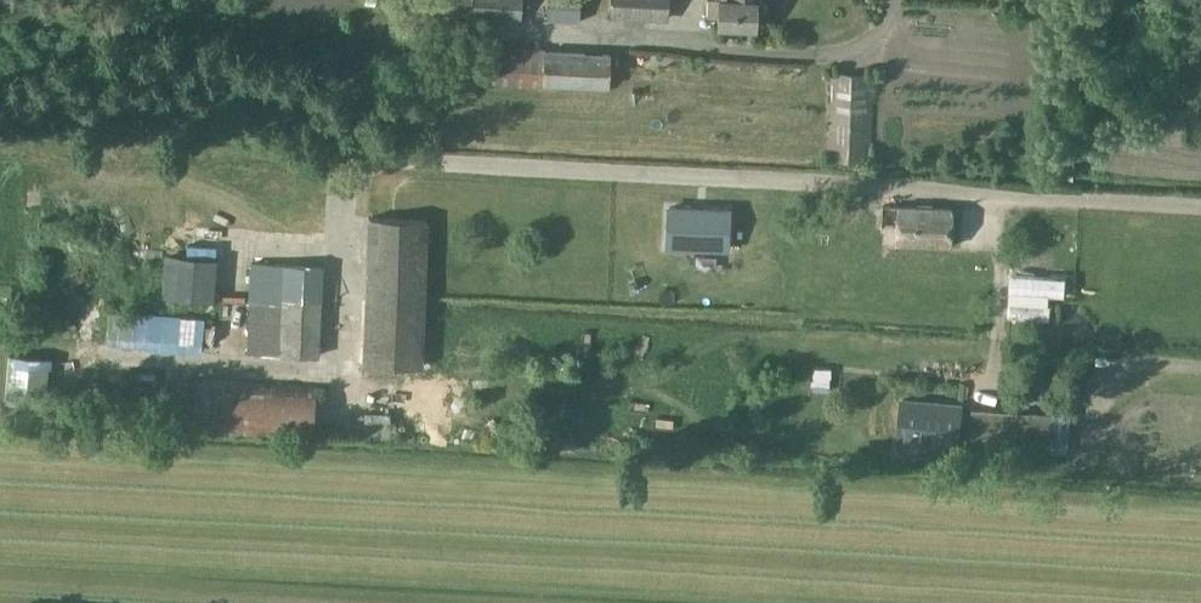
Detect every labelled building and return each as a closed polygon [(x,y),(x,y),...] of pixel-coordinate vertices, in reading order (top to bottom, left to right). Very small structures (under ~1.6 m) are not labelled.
[(400,11),(472,14),(521,17),(522,0),(401,0),(400,11)] [(547,20),(579,22),(580,0),(548,0),(547,20)] [(609,16),(667,19),(668,0),(609,0),(609,16)] [(754,29),(756,2),(731,1),(731,0),(714,0),(713,0),(707,0),(706,17),(718,18),(717,27),(754,29)] [(543,87),(544,54),(485,53),(484,86),(543,87)] [(608,56),(544,54),(543,87),(607,89),(608,56)] [(828,162),(854,163),(871,163),(875,76),(831,74),(828,162)] [(666,247),(727,249),(729,210),(668,206),(666,247)] [(895,206),(893,247),(960,250),(961,209),(895,206)] [(423,365),(429,218),(371,216),(365,363),(423,365)] [(185,258),(166,256),(162,296),(181,298),(185,258)] [(253,262),(250,352),(321,354),(324,265),(253,262)] [(110,312),(108,342),(203,350),(205,319),(110,312)] [(51,360),(11,356),(7,402),(47,406),(51,360)] [(312,385),(197,377),(193,431),(309,439),(312,385)] [(904,438),(963,444),(966,404),(907,398),(904,438)] [(972,409),(970,435),(1070,442),(1072,416),(972,409)]
